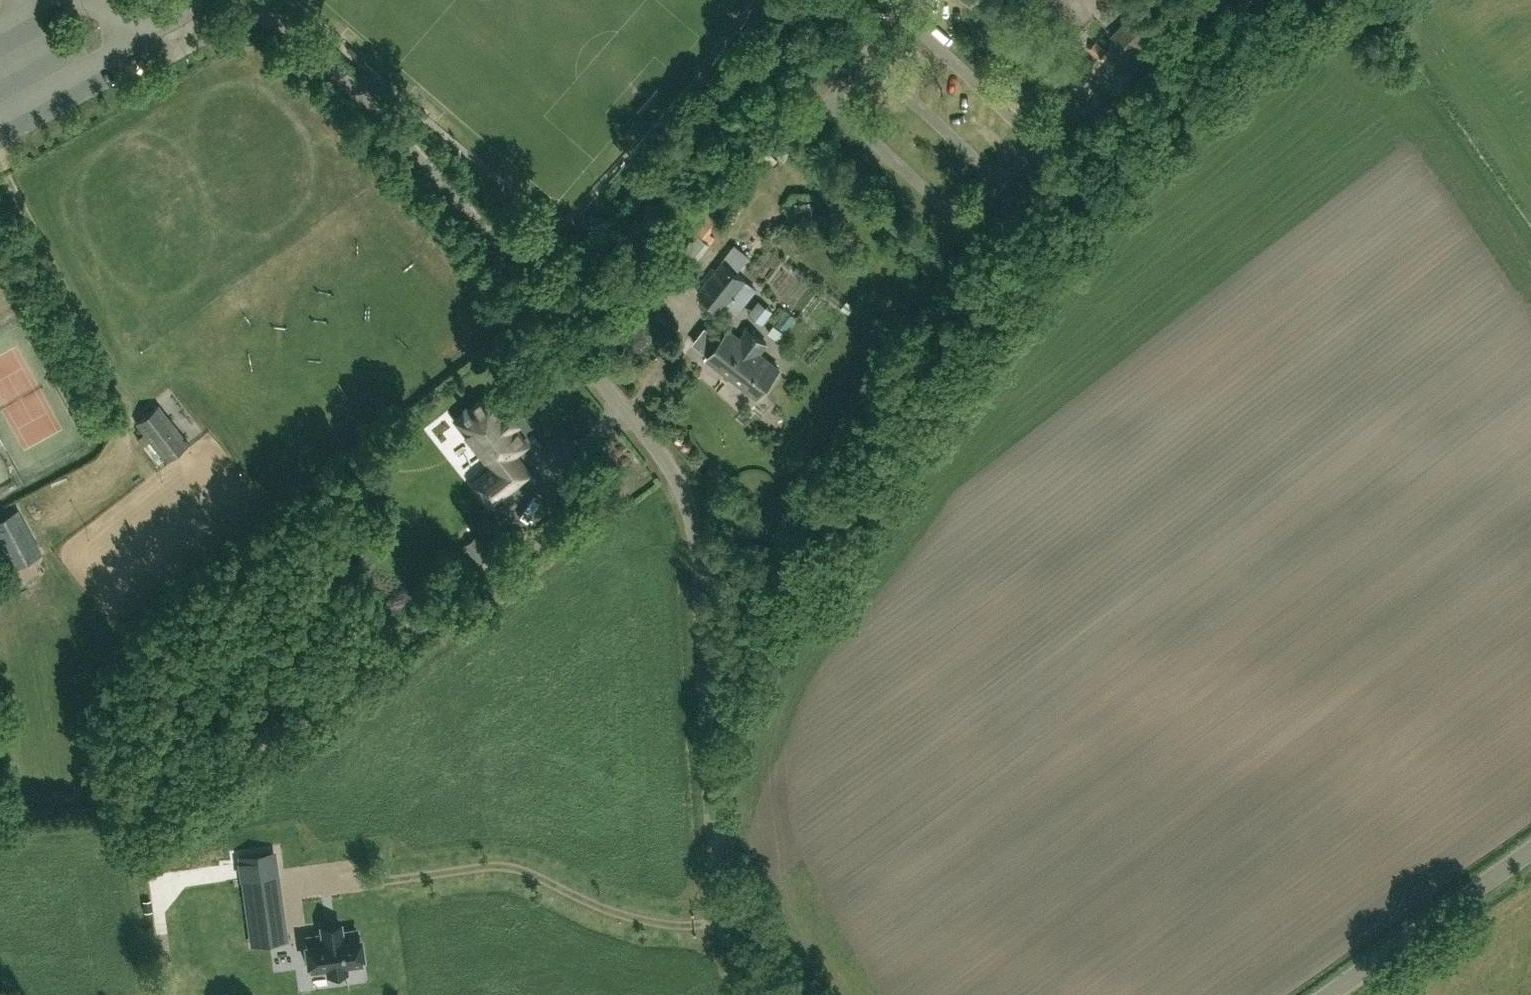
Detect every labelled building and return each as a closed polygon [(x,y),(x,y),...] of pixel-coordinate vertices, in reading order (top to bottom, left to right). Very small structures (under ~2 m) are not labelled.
[(1113,33),(1133,53),(1147,39),(1142,33),(1158,17),(1163,22),(1163,23),(1164,22),(1150,8),(1133,25),(1127,19),(1113,33)] [(1088,49),(1098,59),(1107,50),(1096,40),(1088,49)] [(771,149),(783,161),(797,146),(778,127),(771,134),(778,141),(771,149)] [(820,203),(804,208),(807,218),(823,214),(820,203)] [(708,211),(694,229),(711,243),(716,237),(710,232),(715,226),(721,231),(726,225),(708,211)] [(697,291),(721,310),(746,279),(722,260),(697,291)] [(847,300),(841,307),(848,312),(853,305),(847,300)] [(729,328),(707,357),(757,396),(779,368),(759,352),(767,343),(748,328),(740,338),(729,328)] [(838,374),(847,361),(837,354),(827,367),(838,374)] [(525,445),(512,429),(517,425),(518,426),(519,425),(504,406),(503,407),(504,408),(500,411),(486,394),(485,395),(486,396),(468,410),(466,407),(462,410),(464,413),(457,419),(456,418),(455,419),(493,468),(488,471),(496,481),(480,493),(489,505),(491,504),(490,503),(527,474),(528,475),(529,474),(516,458),(515,458),(512,455),(525,445)] [(136,422),(166,459),(188,441),(159,404),(136,422)] [(442,437),(449,450),(462,443),(455,430),(442,437)] [(136,438),(142,446),(149,441),(143,433),(136,438)] [(489,553),(476,537),(465,546),(477,562),(489,553)] [(4,597),(36,578),(27,562),(0,577),(0,591),(4,597)] [(272,853),(239,858),(242,882),(246,882),(275,878),(272,853)] [(271,903),(250,906),(255,944),(276,941),(271,903)] [(340,923),(321,926),(322,934),(306,936),(308,943),(305,944),(307,963),(310,962),(311,970),(327,968),(327,974),(347,971),(365,969),(363,955),(360,936),(358,936),(357,929),(341,931),(340,923)]
